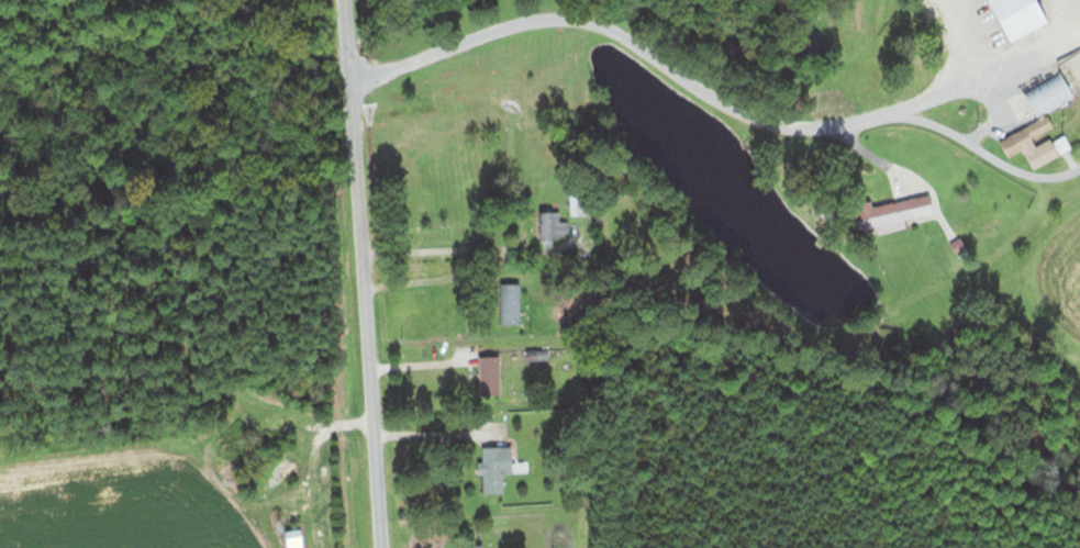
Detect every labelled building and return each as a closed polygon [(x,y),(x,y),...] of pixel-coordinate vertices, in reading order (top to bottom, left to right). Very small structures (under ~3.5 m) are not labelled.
[(1004,38),(1043,25),(1034,0),(1009,0),(992,6),(1004,38)] [(1026,90),(1038,114),(1075,95),(1063,71),(1026,90)] [(1034,170),(1061,157),(1053,139),(1038,146),(1034,138),(1054,128),(1049,117),(1001,139),(1009,157),(1025,150),(1034,170)] [(907,228),(905,219),(936,214),(932,195),(854,209),(858,232),(880,228),(881,232),(907,228)] [(542,240),(565,240),(565,210),(542,210),(542,240)] [(502,321),(521,321),(521,284),(502,284),(502,321)] [(481,356),(481,395),(502,395),(502,356),(481,356)] [(506,474),(515,474),(516,447),(483,447),(482,492),(506,493),(506,474)] [(305,530),(288,530),(288,547),(305,547),(305,530)]
